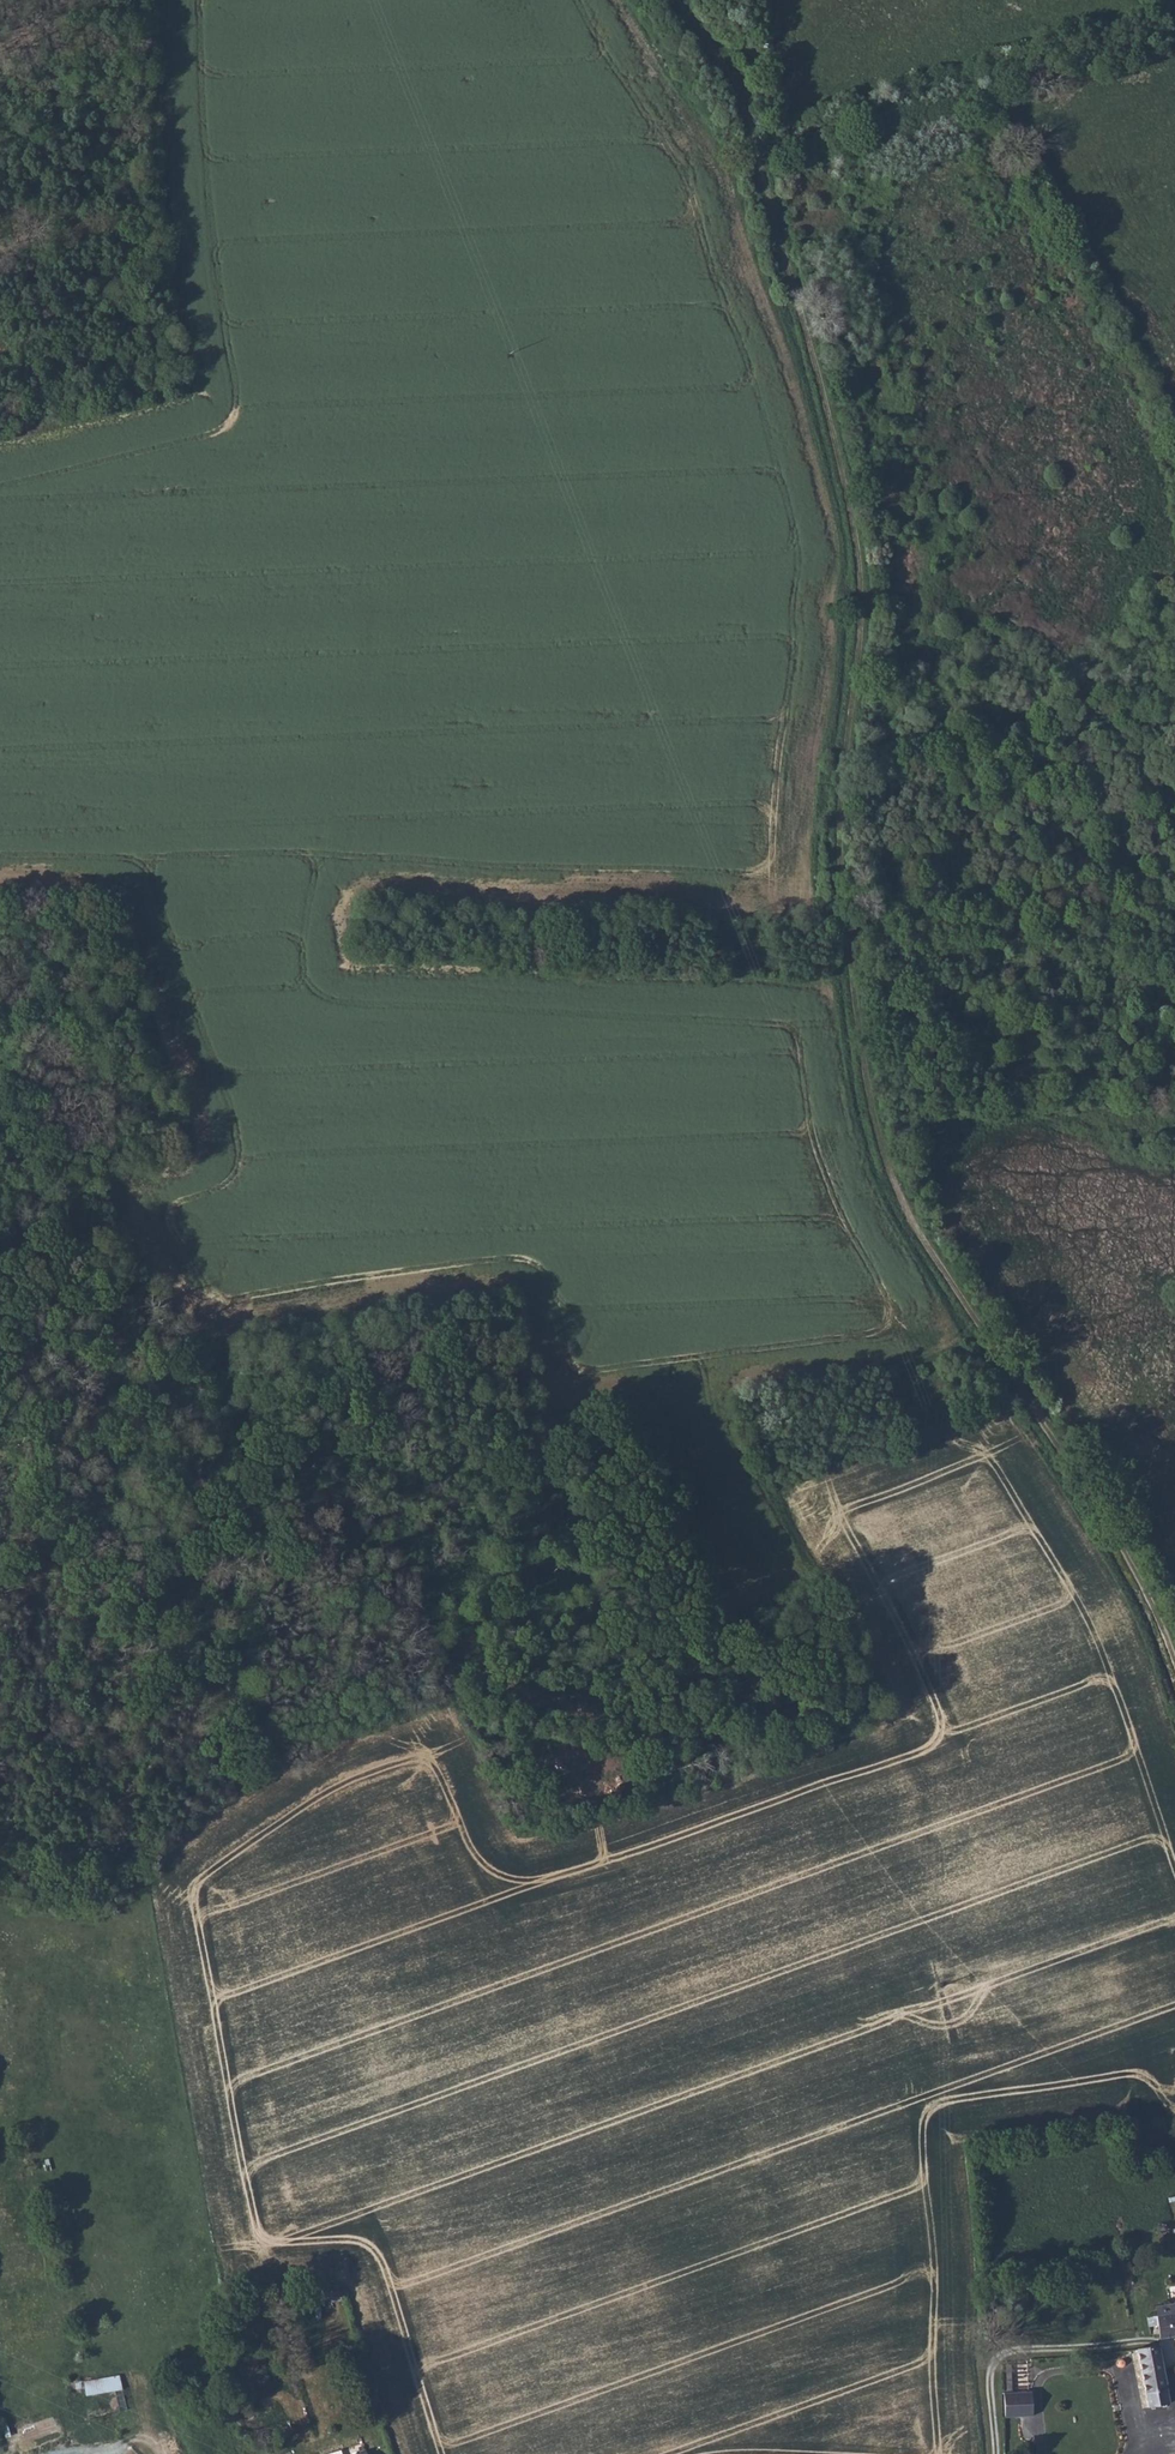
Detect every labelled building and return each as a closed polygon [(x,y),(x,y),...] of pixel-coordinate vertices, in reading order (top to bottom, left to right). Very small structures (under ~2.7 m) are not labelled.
[(1159,2337),(1174,2335),(1174,2301),(1172,2304),(1155,2307),(1156,2316),(1149,2317),(1150,2325),(1151,2329),(1159,2328),(1159,2337)] [(1159,2346),(1137,2348),(1148,2408),(1171,2405),(1159,2346)] [(1011,2368),(1007,2368),(1009,2396),(1005,2396),(1007,2420),(1034,2419),(1033,2395),(1013,2396),(1011,2368)] [(82,2379),(84,2395),(117,2392),(116,2377),(82,2379)]
